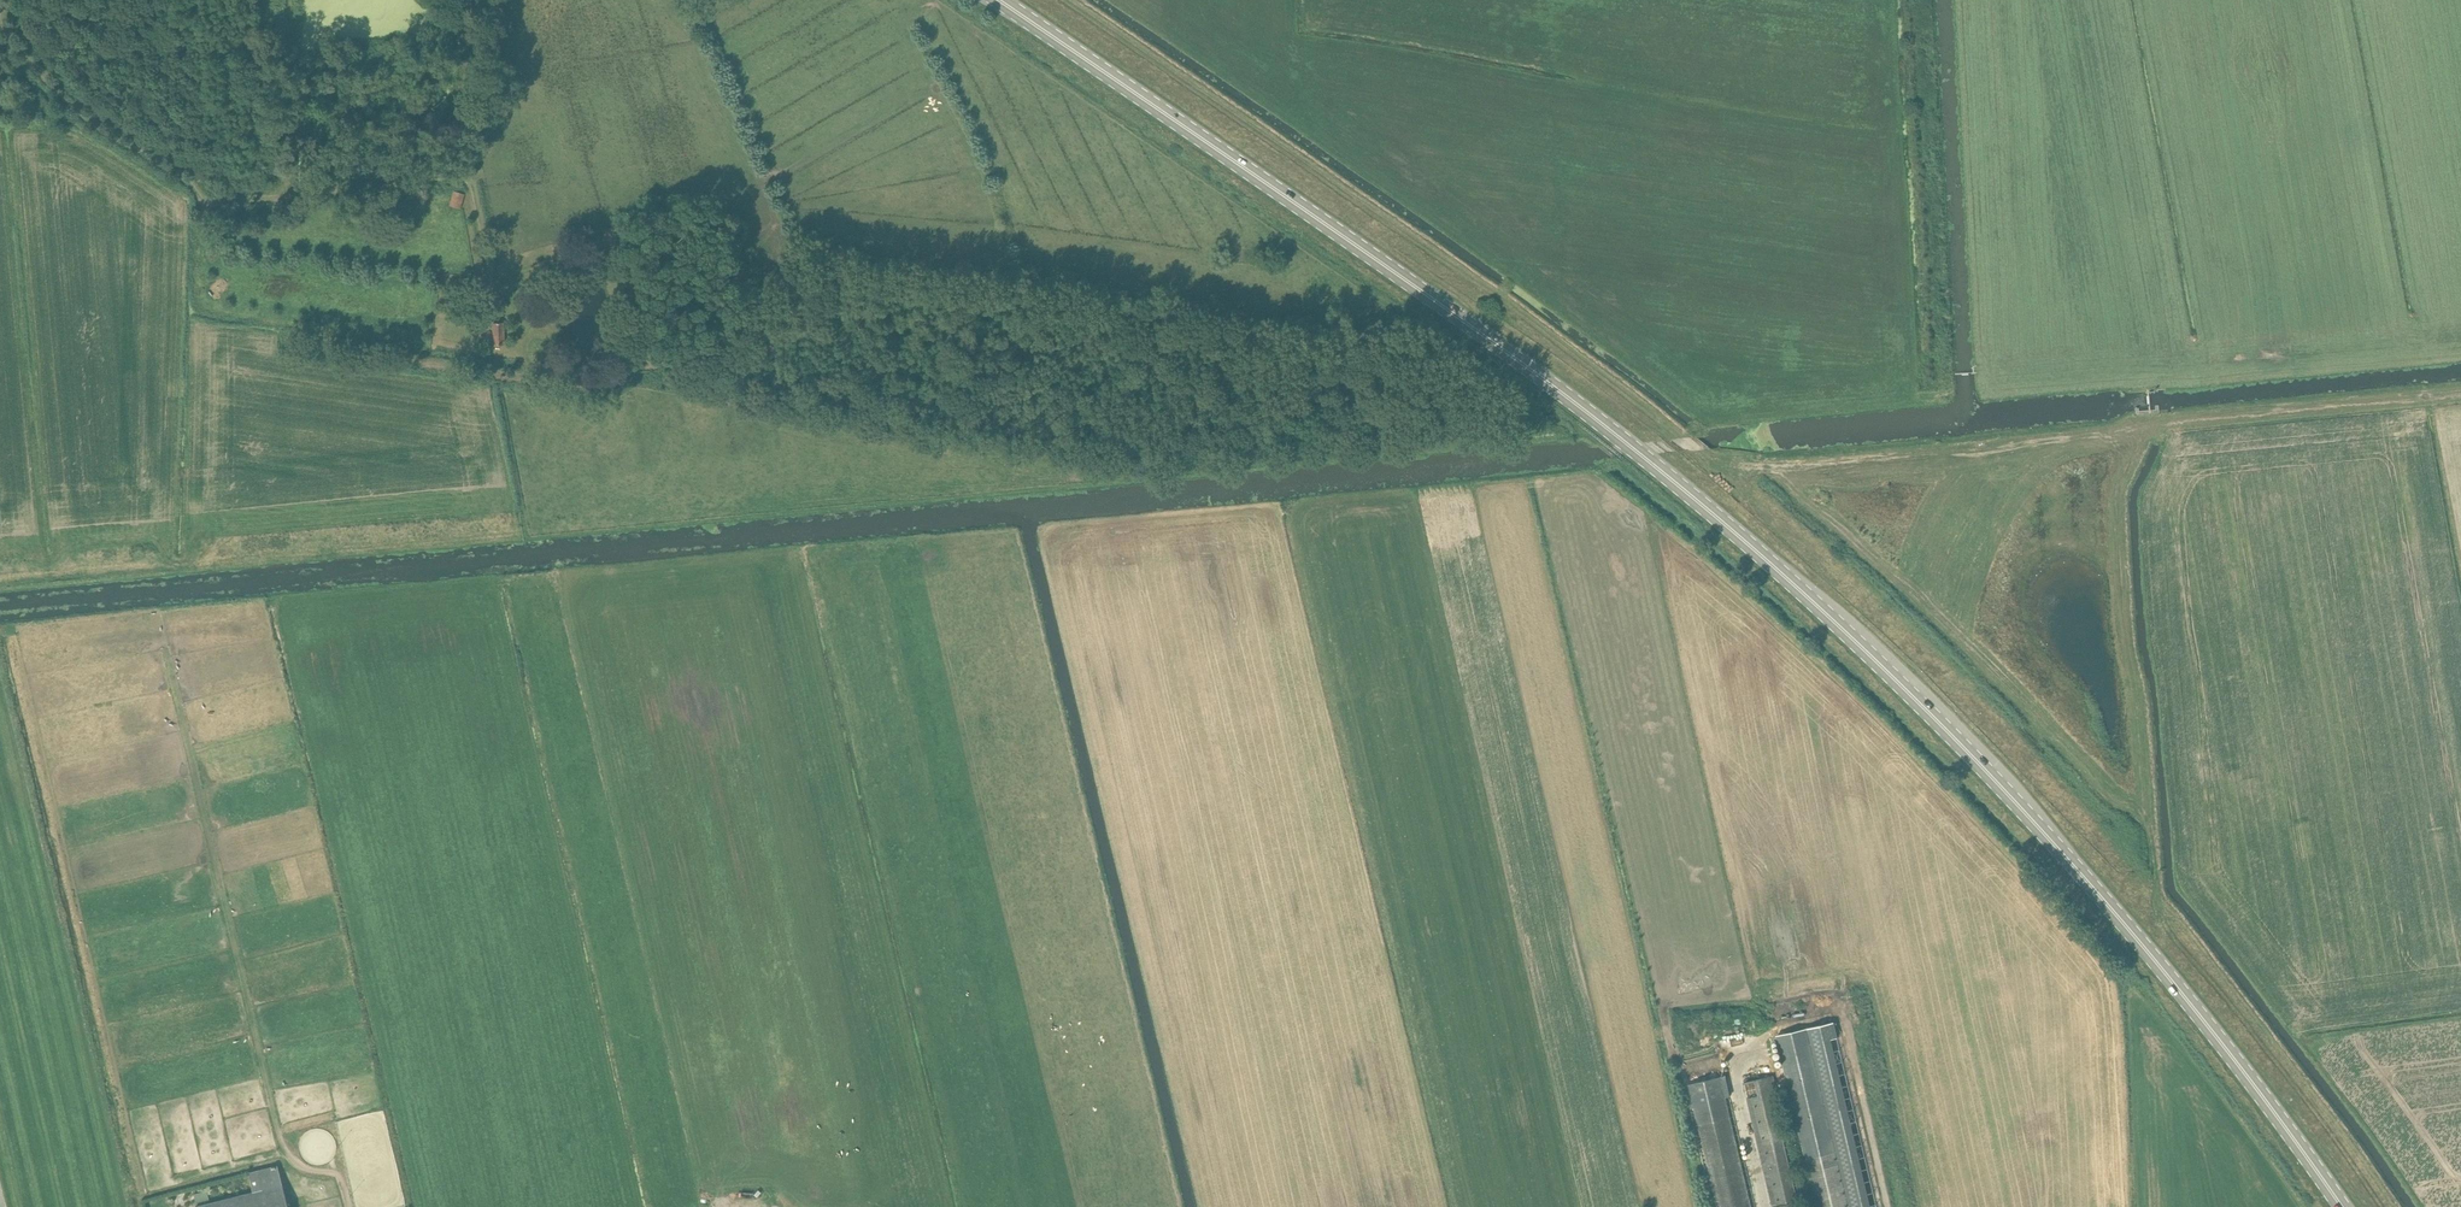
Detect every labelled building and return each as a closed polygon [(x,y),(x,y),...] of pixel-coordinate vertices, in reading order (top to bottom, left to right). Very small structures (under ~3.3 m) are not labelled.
[(465,194),(454,191),(449,206),(461,209),(465,194)] [(476,302),(475,304),(475,312),(478,315),(483,315),(486,312),(484,303),(482,301),(479,300),(476,302)] [(505,346),(504,324),(493,324),(495,347),(505,346)] [(1707,999),(1667,1008),(1713,1206),(1756,1206),(1707,999)] [(1833,1023),(1776,1037),(1817,1206),(1877,1206),(1833,1023)] [(1773,1080),(1744,1087),(1773,1206),(1803,1206),(1773,1080)] [(278,1165),(248,1173),(253,1192),(210,1202),(207,1191),(194,1194),(197,1206),(196,1206),(288,1206),(278,1165)]
